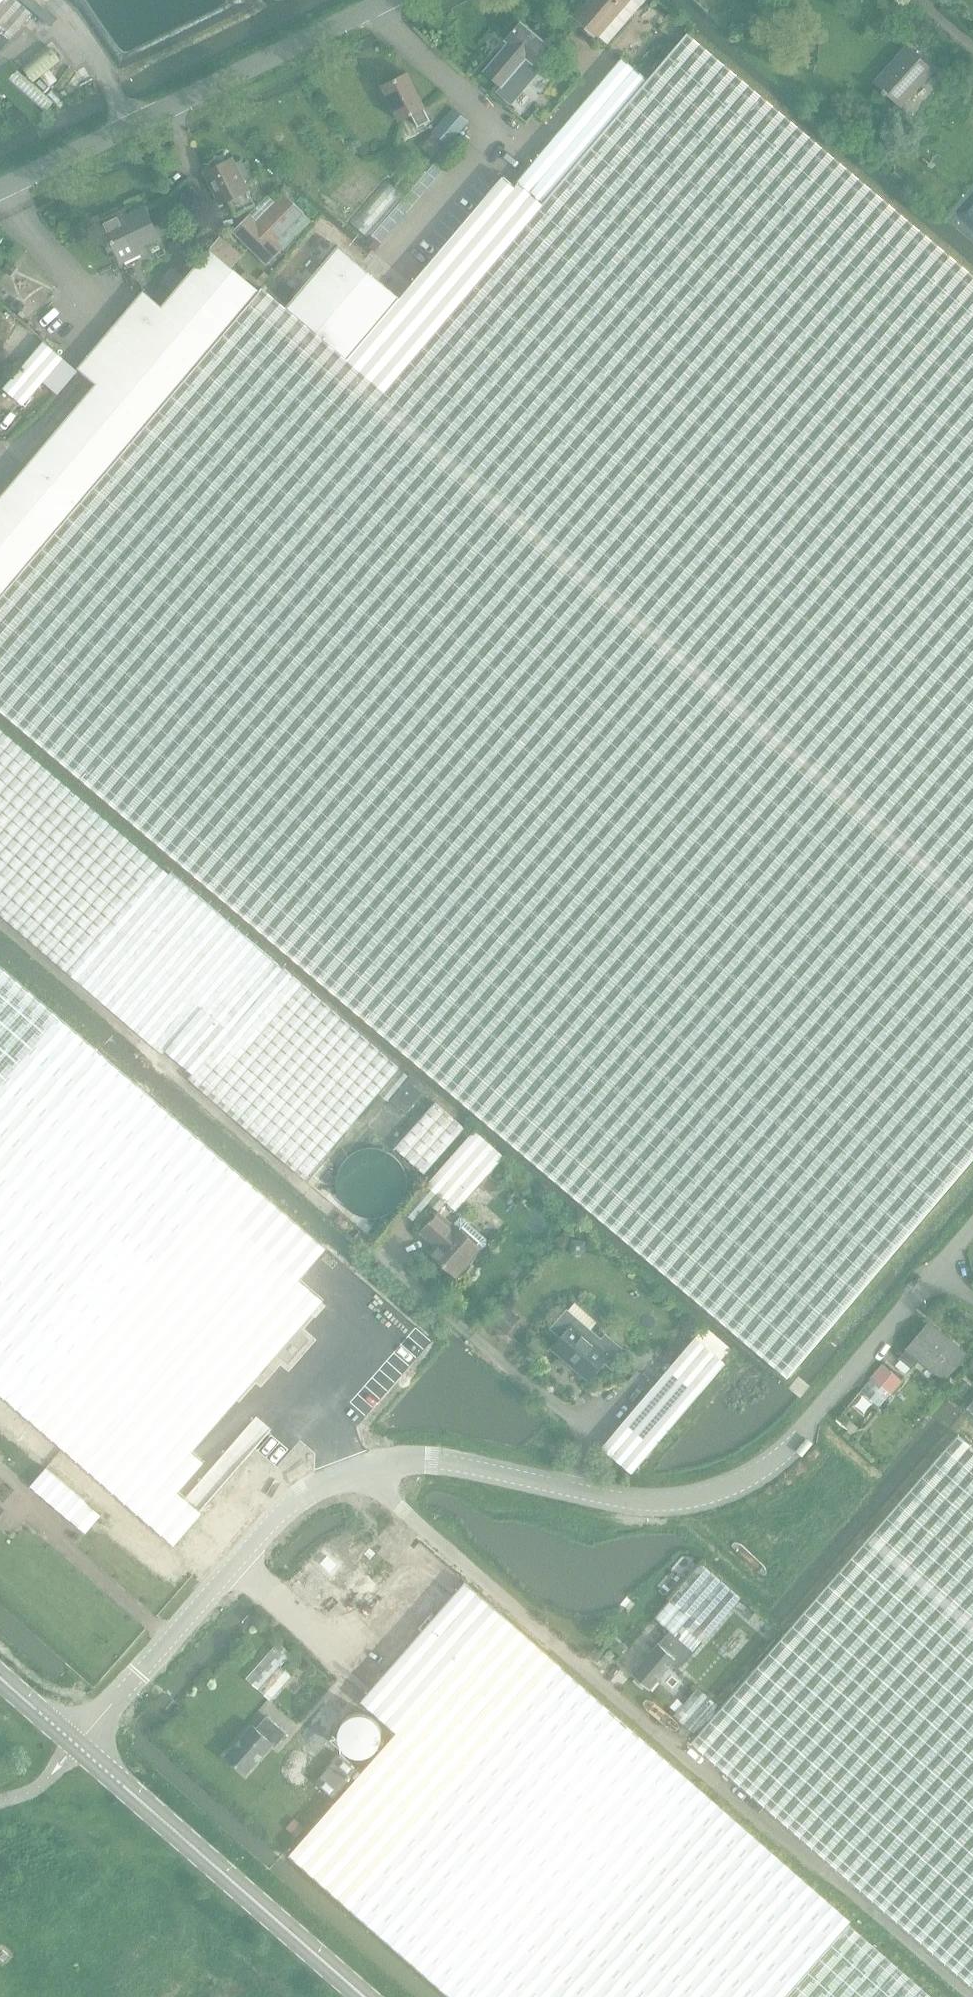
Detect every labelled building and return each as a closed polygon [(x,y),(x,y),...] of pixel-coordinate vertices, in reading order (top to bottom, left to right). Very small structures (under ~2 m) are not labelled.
[(16,0),(4,0),(0,5),(0,30),(11,39),(32,13),(16,0)] [(575,17),(599,37),(630,0),(589,0),(575,17)] [(507,43),(482,73),(499,87),(496,92),(511,105),(542,70),(535,64),(549,47),(520,22),(504,41),(507,43)] [(686,32),(646,79),(620,58),(516,182),(512,186),(500,176),(400,298),(338,247),(287,308),(972,893),(972,276),(686,32)] [(0,33),(0,52),(9,40),(0,33)] [(932,74),(915,59),(917,57),(905,46),(872,83),(901,109),(932,74)] [(51,87),(59,81),(51,71),(43,77),(51,87)] [(93,80),(88,72),(50,93),(55,102),(93,80)] [(430,121),(424,109),(424,108),(407,74),(381,87),(398,121),(411,115),(417,128),(430,121)] [(422,148),(435,159),(446,146),(447,146),(468,121),(453,109),(432,133),(433,134),(422,148)] [(247,174),(242,163),(234,167),(232,162),(205,175),(221,207),(230,203),(237,215),(254,207),(240,177),(247,174)] [(403,197),(384,180),(349,222),(367,238),(403,197)] [(312,222),(283,194),(255,222),(245,213),(230,229),(266,264),(281,249),(283,251),(312,222)] [(110,250),(113,248),(120,262),(141,252),(138,246),(158,237),(145,209),(125,218),(123,213),(101,223),(108,237),(105,239),(110,250)] [(220,236),(209,249),(231,268),(242,254),(220,236)] [(97,385),(5,492),(0,497),(0,711),(787,1377),(972,1157),(972,893),(287,308),(263,288),(260,292),(231,268),(209,249),(161,306),(142,291),(77,367),(97,385)] [(43,341),(3,388),(23,405),(43,382),(63,358),(43,341)] [(424,1090),(169,874),(168,876),(0,730),(0,917),(160,1056),(165,1051),(191,1075),(189,1080),(305,1181),(378,1095),(388,1103),(389,1101),(403,1114),(424,1090)] [(175,1544),(202,1513),(178,1492),(204,1461),(192,1451),(324,1300),(299,1279),(326,1249),(0,966),(0,1392),(175,1544)] [(464,1128),(435,1102),(394,1149),(423,1175),(464,1128)] [(474,1130),(425,1185),(455,1211),(504,1156),(474,1130)] [(401,1188),(400,1181),(399,1176),(396,1172),(392,1167),(389,1163),(383,1160),(376,1158),(371,1157),(366,1158),(360,1159),(355,1162),(351,1165),(347,1170),(344,1174),(342,1179),(341,1185),(341,1190),(342,1197),(345,1203),(349,1208),(353,1212),(358,1215),(363,1216),(369,1218),(375,1217),(382,1216),(386,1213),(392,1209),(396,1204),(399,1199),(400,1194),(401,1188)] [(460,1216),(452,1225),(437,1211),(418,1231),(434,1246),(428,1253),(456,1280),(462,1274),(465,1273),(470,1268),(470,1264),(486,1246),(486,1239),(460,1216)] [(588,1381),(604,1363),(612,1369),(626,1352),(604,1333),(600,1338),(590,1330),(596,1322),(574,1303),(568,1310),(566,1309),(549,1329),(561,1339),(552,1350),(588,1381)] [(928,1326),(908,1350),(899,1359),(911,1369),(919,1359),(942,1379),(962,1355),(928,1326)] [(698,1340),(677,1365),(656,1348),(646,1361),(665,1378),(603,1451),(630,1474),(725,1363),(698,1340)] [(889,1396),(903,1381),(881,1364),(869,1378),(870,1379),(888,1395),(889,1396)] [(861,1390),(860,1391),(879,1406),(888,1395),(870,1379),(861,1390)] [(47,1467),(30,1487),(86,1533),(101,1514),(47,1467)] [(664,1608),(654,1618),(668,1630),(674,1635),(678,1631),(681,1633),(686,1627),(702,1641),(741,1597),(702,1564),(700,1567),(664,1608)] [(464,1582),(358,1703),(374,1716),(394,1734),(500,1614),(464,1582)] [(846,1925),(850,1920),(500,1614),(394,1734),(336,1802),(288,1855),(450,1996),(929,1996),(846,1925)] [(668,1630),(630,1675),(634,1679),(631,1682),(642,1691),(645,1688),(649,1691),(671,1665),(676,1670),(702,1641),(686,1627),(681,1633),(678,1631),(674,1635),(668,1630)] [(278,1642),(246,1678),(258,1689),(290,1653),(278,1642)] [(698,1687),(673,1716),(691,1731),(693,1733),(718,1704),(716,1703),(698,1687)] [(252,1725),(225,1756),(246,1775),(273,1743),(275,1746),(286,1733),(267,1716),(256,1728),(252,1725)] [(374,1716),(314,1783),(336,1802),(394,1734),(374,1716)] [(296,1836),(304,1827),(294,1819),(287,1828),(296,1836)]
